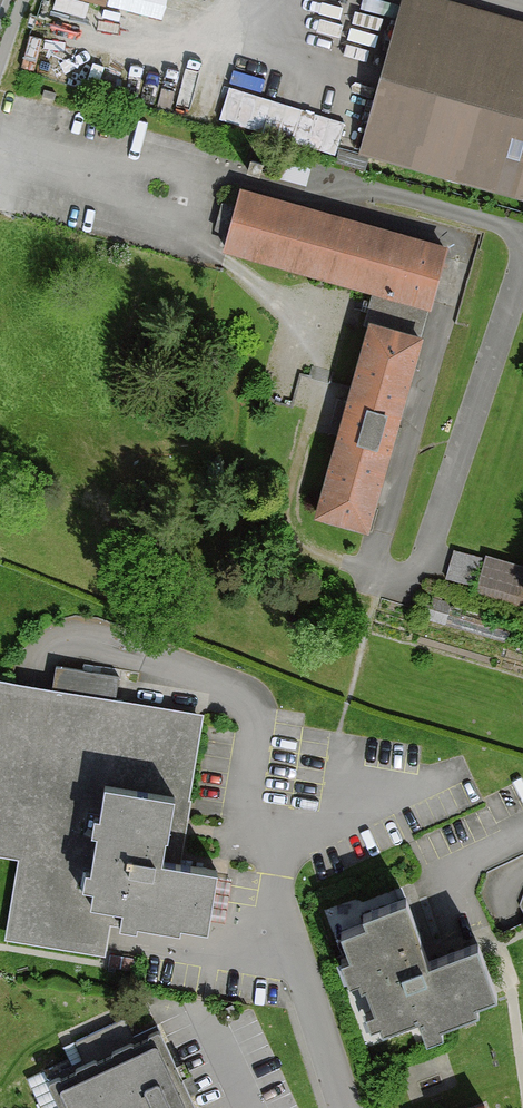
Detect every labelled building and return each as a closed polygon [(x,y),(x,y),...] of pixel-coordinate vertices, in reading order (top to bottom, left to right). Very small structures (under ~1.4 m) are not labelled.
[(55,14),(88,23),(93,5),(76,0),(59,0),(55,14)] [(422,0),(405,0),(360,155),(522,202),(522,29),(422,0)] [(337,148),(345,115),(230,86),(221,119),(337,148)] [(265,158),(252,154),(247,173),(261,177),(265,158)] [(243,189),(224,252),(430,313),(448,249),(243,189)] [(426,337),(372,321),(314,518),(368,533),(426,337)] [(476,597),(522,610),(522,568),(486,557),(484,562),(454,554),(446,583),(477,591),(476,597)] [(0,678),(0,849),(22,853),(8,937),(105,954),(110,923),(115,924),(139,928),(140,922),(182,929),(183,923),(207,927),(209,917),(211,906),(216,876),(217,867),(178,860),(203,712),(116,697),(119,676),(57,665),(53,687),(14,680),(0,678)] [(232,879),(216,876),(211,906),(209,917),(225,920),(232,879)] [(481,943),(430,960),(410,898),(366,912),(369,922),(345,930),(353,954),(344,956),(352,980),(366,976),(376,1007),(368,1010),(372,1021),(382,1018),(385,1026),(420,1015),(428,1037),(446,1031),(443,1023),(482,1010),(480,1002),(498,996),(481,943)] [(194,1107),(163,1038),(55,1086),(65,1107),(193,1107),(194,1107)]
